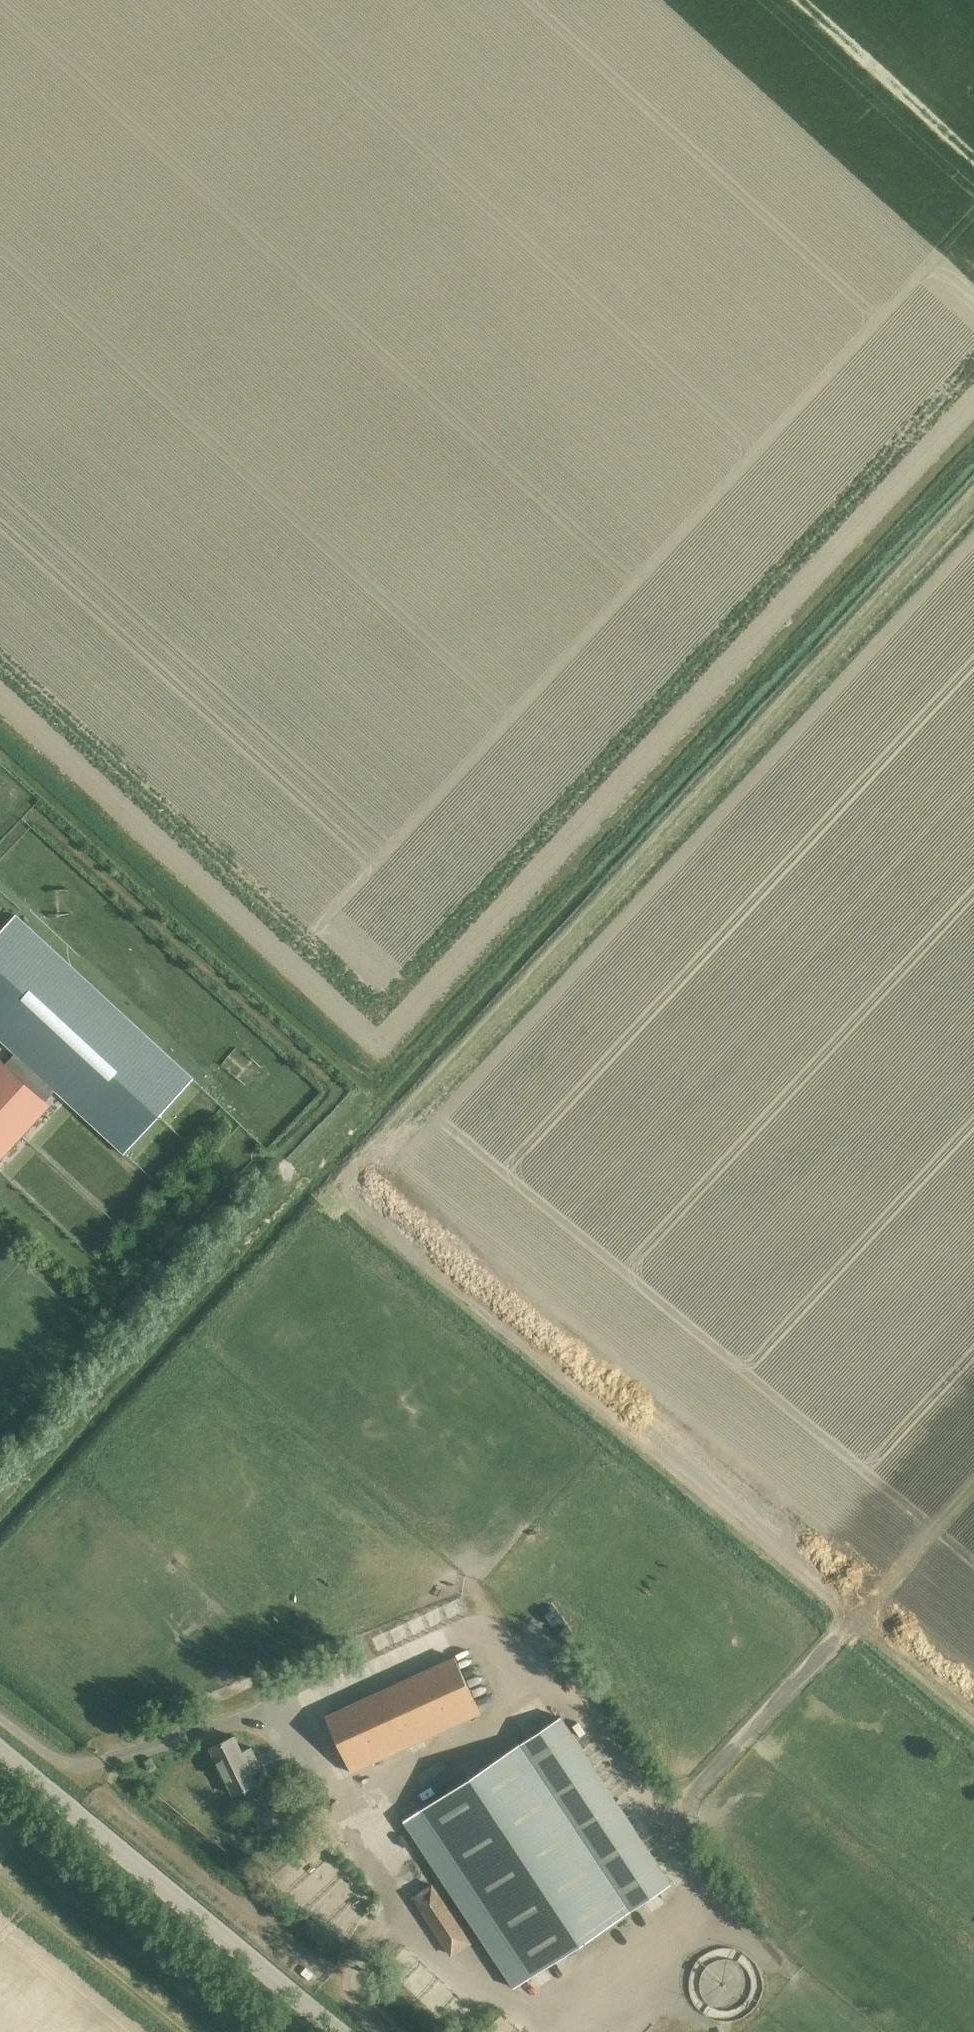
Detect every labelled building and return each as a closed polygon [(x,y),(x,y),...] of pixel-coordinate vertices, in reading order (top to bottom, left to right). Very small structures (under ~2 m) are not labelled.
[(0,928),(0,1041),(14,1054),(54,1092),(124,1156),(196,1078),(15,912),(0,928)] [(50,1106),(0,1059),(0,1161),(50,1106)] [(454,1656),(325,1716),(351,1772),(480,1713),(454,1656)] [(419,1809),(530,1977),(671,1884),(560,1716),(419,1809)] [(234,1736),(210,1747),(233,1795),(257,1784),(252,1773),(261,1769),(251,1747),(241,1751),(234,1736)] [(419,1809),(403,1820),(441,1878),(479,1936),(513,1988),(530,1977),(419,1809)] [(479,1936),(441,1878),(413,1897),(427,1917),(426,1918),(448,1951),(448,1950),(451,1954),(479,1936)]
